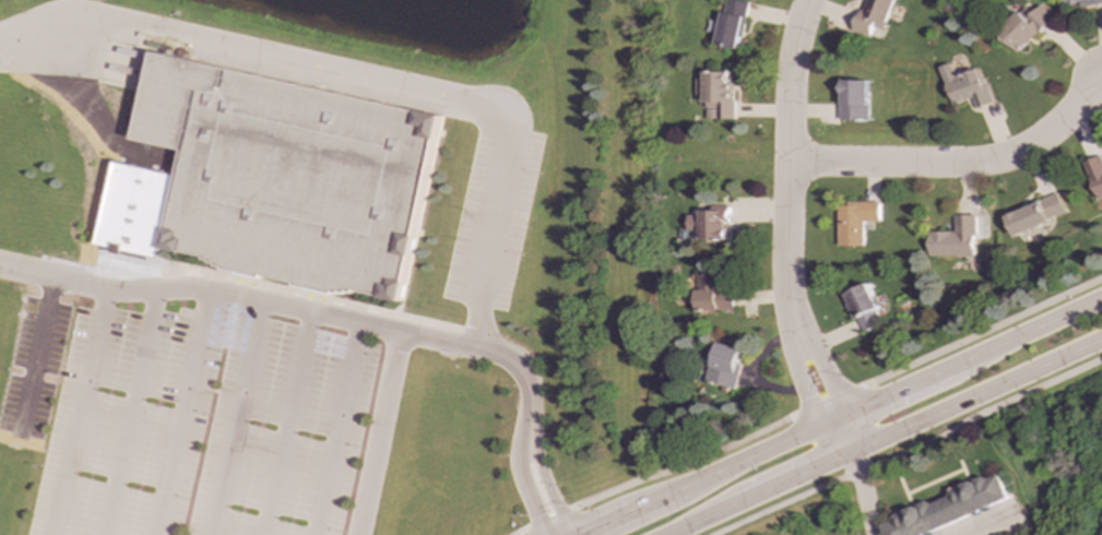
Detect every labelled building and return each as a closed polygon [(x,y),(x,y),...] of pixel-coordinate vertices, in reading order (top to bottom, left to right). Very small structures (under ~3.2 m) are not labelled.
[(736,0),(725,0),(715,45),(737,49),(747,2),(736,0)] [(851,32),(867,37),(870,27),(881,32),(893,0),(862,0),(851,32)] [(1031,13),(1024,5),(996,33),(1016,52),(1052,19),(1040,4),(1031,13)] [(154,52),(441,118),(398,302),(355,292),(332,295),(225,271),(202,257),(163,249),(182,151),(134,139),(154,52)] [(990,103),(979,68),(952,76),(948,63),(938,67),(950,104),(970,97),(973,108),(990,103)] [(732,119),(733,82),(728,82),(728,72),(703,71),(703,79),(696,79),(696,96),(704,96),(704,119),(732,119)] [(838,120),(866,121),(867,81),(839,80),(838,120)] [(1092,199),(1101,195),(1101,167),(1098,156),(1080,162),(1092,199)] [(1008,235),(1062,214),(1054,194),(1000,215),(1008,235)] [(877,203),(837,202),(836,246),(862,246),(862,222),(877,222),(877,203)] [(730,205),(712,206),(712,213),(688,213),(688,230),(700,230),(701,240),(731,239),(730,205)] [(970,215),(949,215),(949,231),(924,231),(924,255),(969,257),(970,215)] [(698,274),(699,311),(734,310),(733,290),(721,290),(721,273),(698,274)] [(857,318),(863,332),(885,324),(869,284),(843,294),(853,320),(857,318)] [(709,382),(735,388),(744,347),(718,342),(709,382)] [(997,471),(892,518),(896,524),(886,530),(888,534),(926,534),(1009,497),(997,471)]
